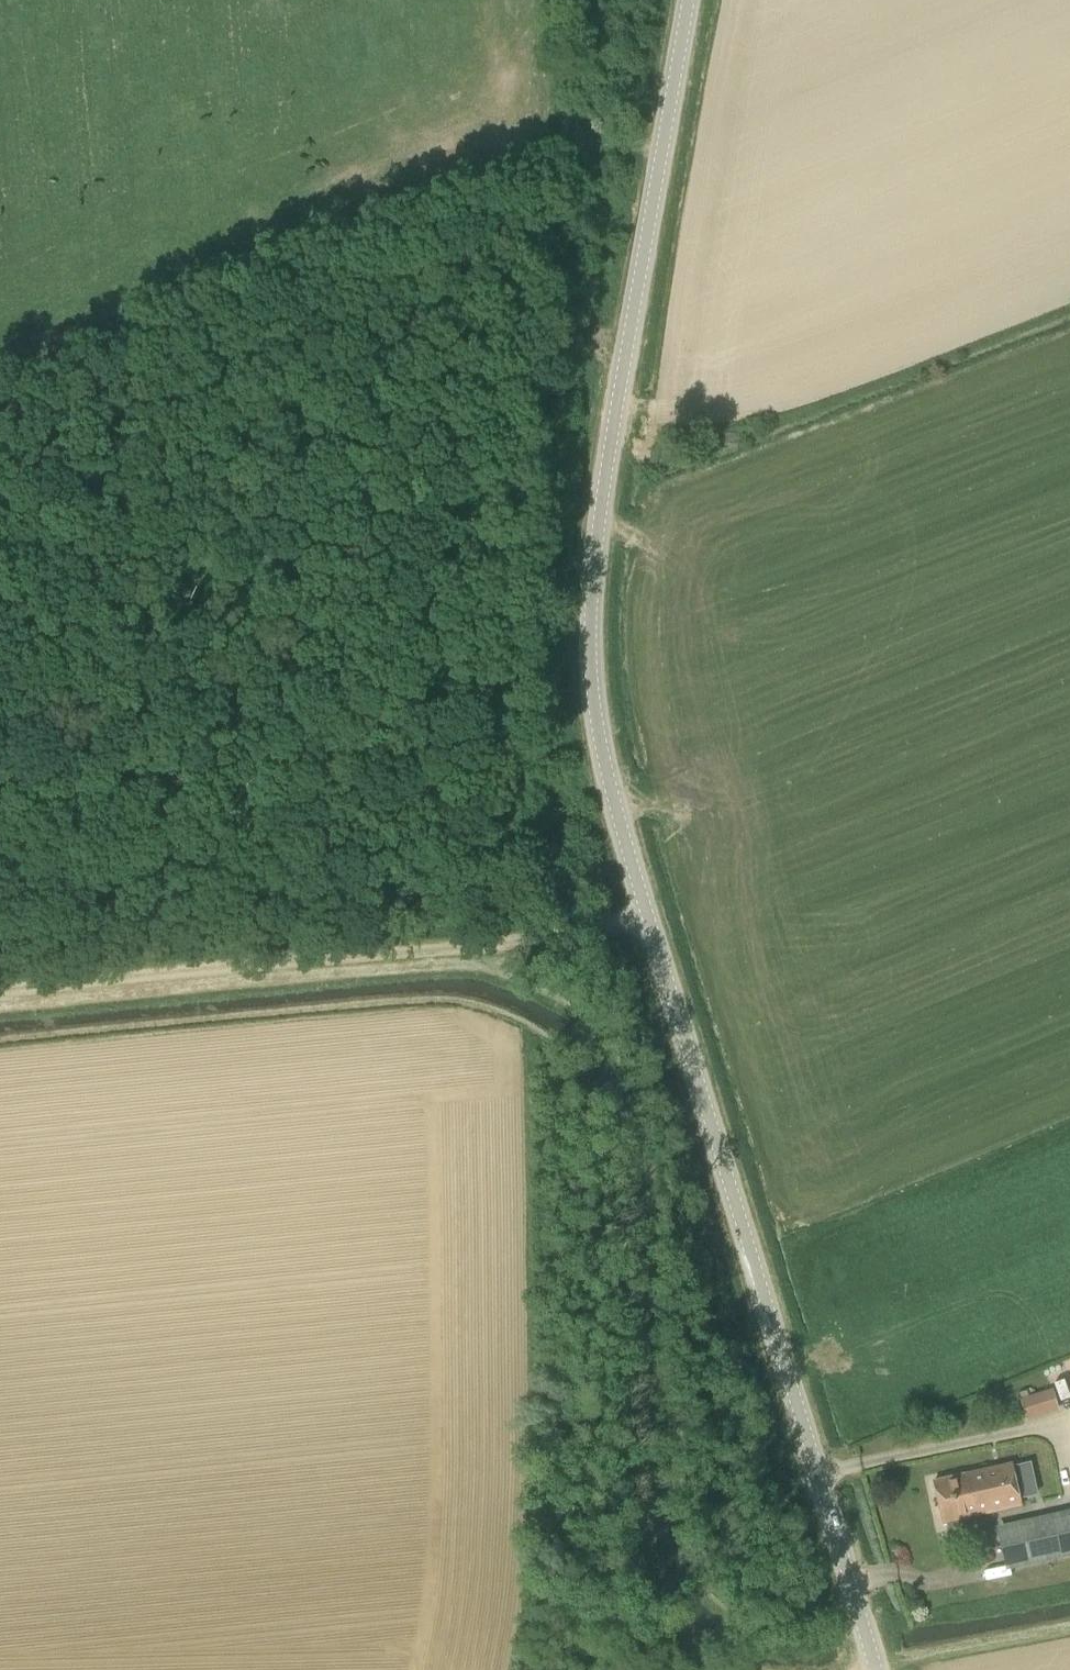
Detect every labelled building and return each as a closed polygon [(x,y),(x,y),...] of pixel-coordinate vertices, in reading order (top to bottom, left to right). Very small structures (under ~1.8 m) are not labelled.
[(1027,1421),(1059,1412),(1053,1390),(1020,1399),(1027,1421)] [(943,1523),(1022,1506),(1013,1464),(934,1481),(943,1523)] [(1069,1549),(1069,1518),(999,1534),(1006,1563),(1069,1549)]
